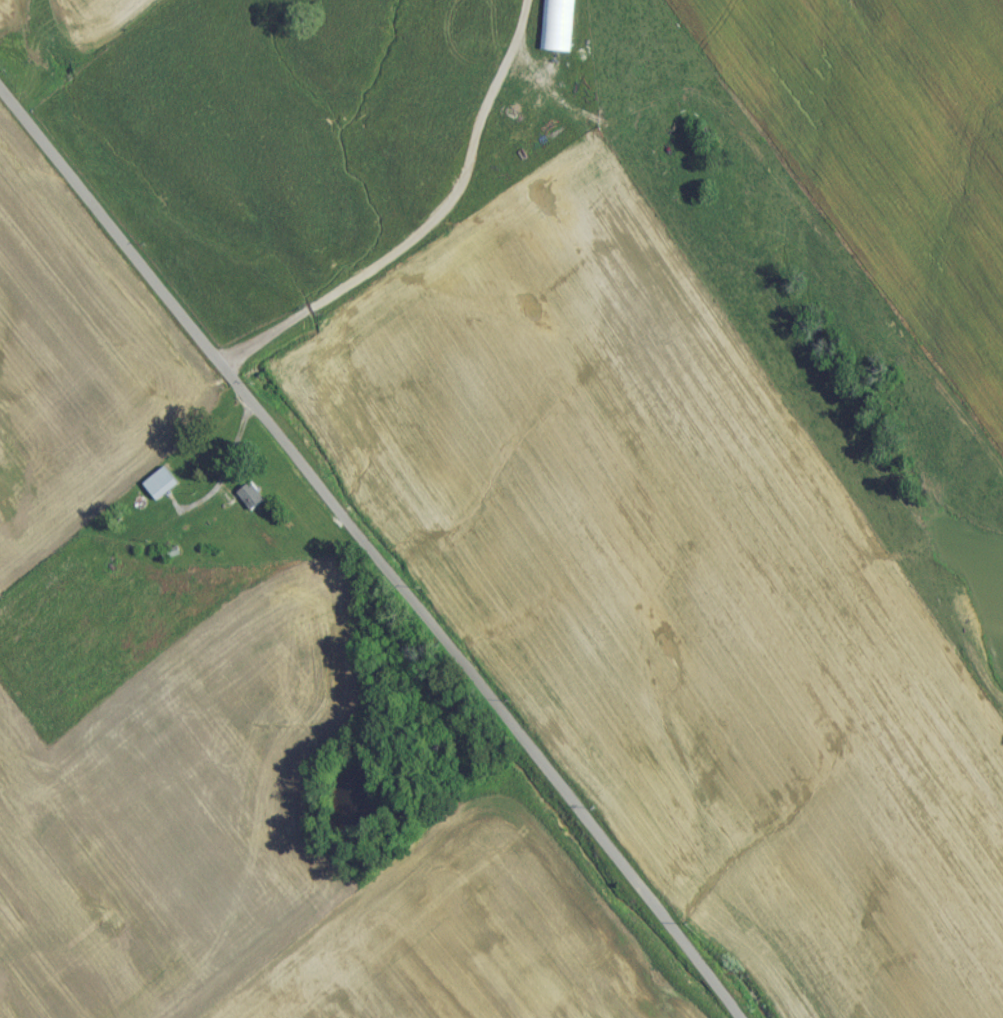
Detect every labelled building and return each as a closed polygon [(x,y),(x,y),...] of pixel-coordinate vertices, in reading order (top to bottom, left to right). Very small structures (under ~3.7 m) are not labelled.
[(574,0),(543,0),(540,56),(571,57),(574,0)] [(161,506),(182,487),(167,471),(146,489),(161,506)] [(237,511),(262,511),(262,492),(237,492),(237,511)]
